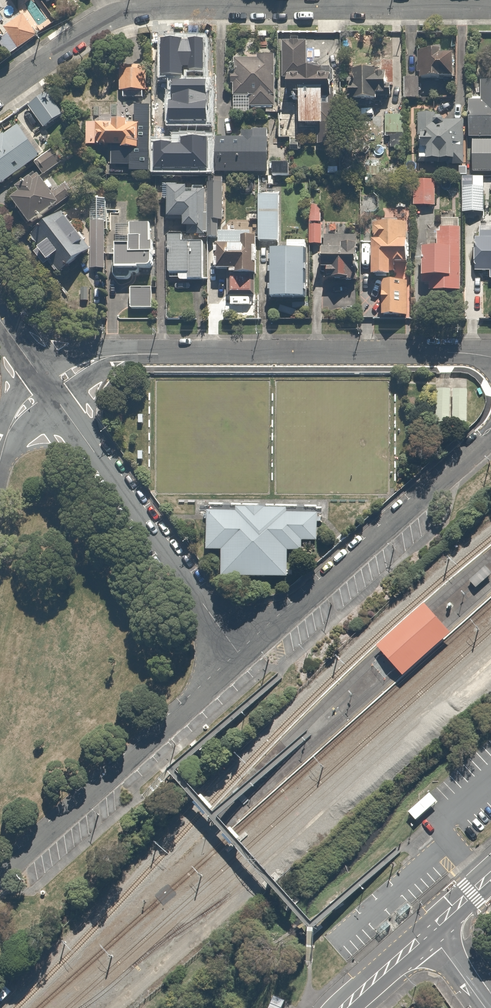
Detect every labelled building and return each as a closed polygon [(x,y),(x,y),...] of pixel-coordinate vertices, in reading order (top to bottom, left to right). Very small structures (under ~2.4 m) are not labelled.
[(53,9),(65,0),(46,0),(53,9)] [(41,37),(25,15),(7,28),(23,50),(41,37)] [(0,25),(0,57),(14,49),(0,25)] [(326,65),(308,65),(309,44),(286,44),(285,88),(289,88),(288,98),(300,98),(299,109),(307,110),(306,132),(330,133),(330,115),(341,116),(342,70),(326,69),(326,65)] [(216,112),(218,62),(188,61),(188,53),(171,53),(170,83),(178,83),(176,110),(216,112)] [(460,85),(460,57),(460,55),(423,55),(423,77),(407,77),(407,103),(436,103),(436,93),(449,93),(449,85),(460,85)] [(277,108),(278,56),(256,56),(256,62),(234,61),(233,98),(252,98),(252,107),(277,108)] [(397,94),(398,63),(383,63),(382,73),(357,72),(356,88),(352,88),(351,106),(380,107),(380,93),(397,94)] [(150,100),(151,67),(122,66),(121,100),(150,100)] [(474,101),(474,173),(490,173),(490,86),(484,86),(484,101),(474,101)] [(51,92),(30,106),(51,138),(72,124),(51,92)] [(436,117),(421,117),(420,164),(466,165),(467,124),(445,123),(445,129),(436,129),(436,117)] [(406,119),(389,118),(388,137),(404,138),(406,119)] [(92,125),(90,150),(134,154),(132,174),(153,176),(165,177),(167,149),(155,148),(157,133),(145,132),(146,127),(117,124),(116,127),(92,125)] [(39,164),(47,176),(63,166),(54,152),(43,160),(21,126),(0,140),(0,190),(39,164)] [(252,142),(221,141),(220,176),(274,178),(274,180),(293,181),(293,165),(272,164),(273,130),(253,129),(252,142)] [(69,212),(48,179),(45,174),(22,188),(28,197),(17,203),(36,233),(69,212)] [(438,208),(439,180),(418,179),(417,207),(438,208)] [(190,181),(157,181),(157,191),(167,191),(167,207),(173,207),(173,223),(187,223),(187,235),(208,236),(209,192),(190,192),(190,181)] [(253,235),(224,234),(225,186),(213,186),(211,239),(222,240),(221,249),(217,249),(216,280),(231,280),(230,297),(258,298),(259,279),(263,279),(264,244),(261,244),(253,243),(253,235)] [(488,188),(466,187),(464,215),(487,216),(488,188)] [(264,196),(262,242),(281,243),(283,197),(264,196)] [(55,228),(64,242),(46,255),(56,270),(74,257),(85,273),(107,273),(107,201),(94,201),(94,247),(73,216),(55,228)] [(324,206),(314,206),(314,225),(324,225),(324,206)] [(464,295),(464,230),(463,222),(439,222),(439,250),(426,250),(426,282),(433,282),(433,295),(464,295)] [(324,226),(313,226),(313,248),(324,248),(324,226)] [(410,227),(375,226),(375,283),(386,283),(386,322),(411,322),(411,268),(417,268),(417,245),(410,245),(410,227)] [(134,277),(162,277),(162,259),(158,259),(158,244),(154,244),(154,227),(136,227),(136,250),(121,250),(121,264),(113,264),(113,282),(134,283),(134,277)] [(483,240),(479,240),(477,240),(476,272),(487,272),(487,285),(490,285),(490,227),(483,227),(483,240)] [(363,276),(364,250),(358,250),(358,238),(327,237),(326,285),(359,285),(359,276),(363,276)] [(190,240),(170,240),(170,284),(207,284),(207,247),(190,247),(190,240)] [(313,305),(313,256),(313,248),(313,244),(293,244),(293,252),(274,252),(274,305),(313,305)] [(157,289),(134,290),(135,313),(158,312),(157,289)] [(469,387),(437,387),(436,421),(469,422),(469,387)] [(224,545),(224,573),(288,574),(288,549),(301,550),(302,540),(316,540),(316,512),(208,510),(208,545),(224,545)] [(429,623),(418,611),(371,652),(377,659),(369,667),(379,679),(386,672),(395,683),(444,640),(429,623)] [(269,994),(264,1007),(278,1007),(282,999),(269,994)]
